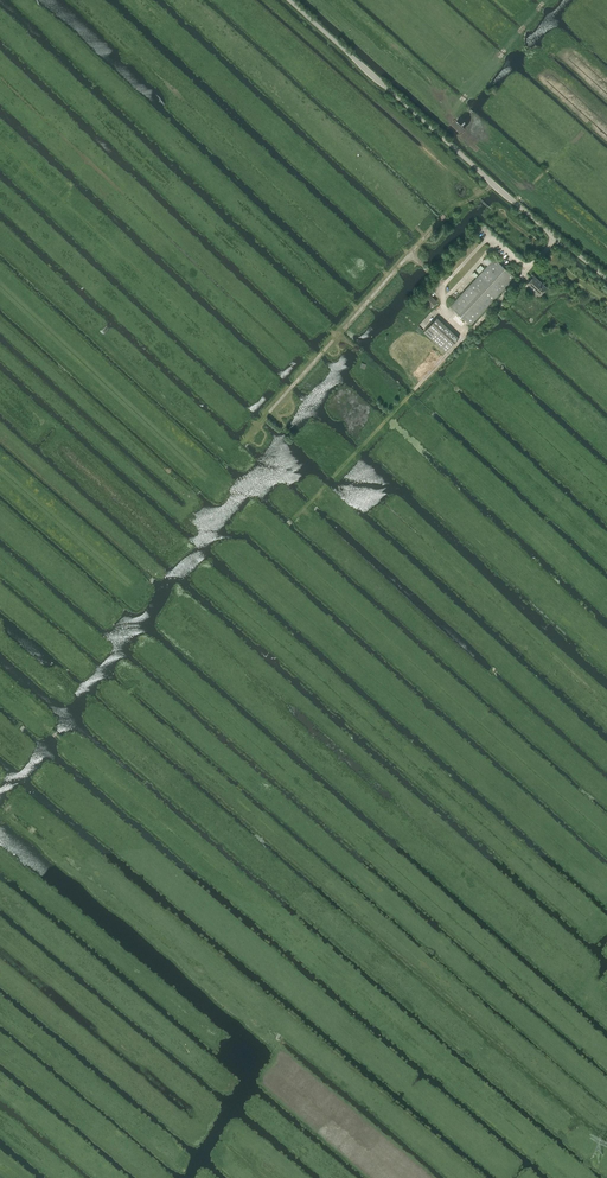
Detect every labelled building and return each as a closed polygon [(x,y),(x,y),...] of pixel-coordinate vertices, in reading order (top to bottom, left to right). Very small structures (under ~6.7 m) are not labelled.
[(472,326),(516,279),(496,260),(452,308),(472,326)] [(526,283),(539,296),(546,288),(534,276),(526,283)] [(437,300),(427,289),(418,298),(428,309),(437,300)] [(437,317),(424,331),(446,351),(459,337),(437,317)]
